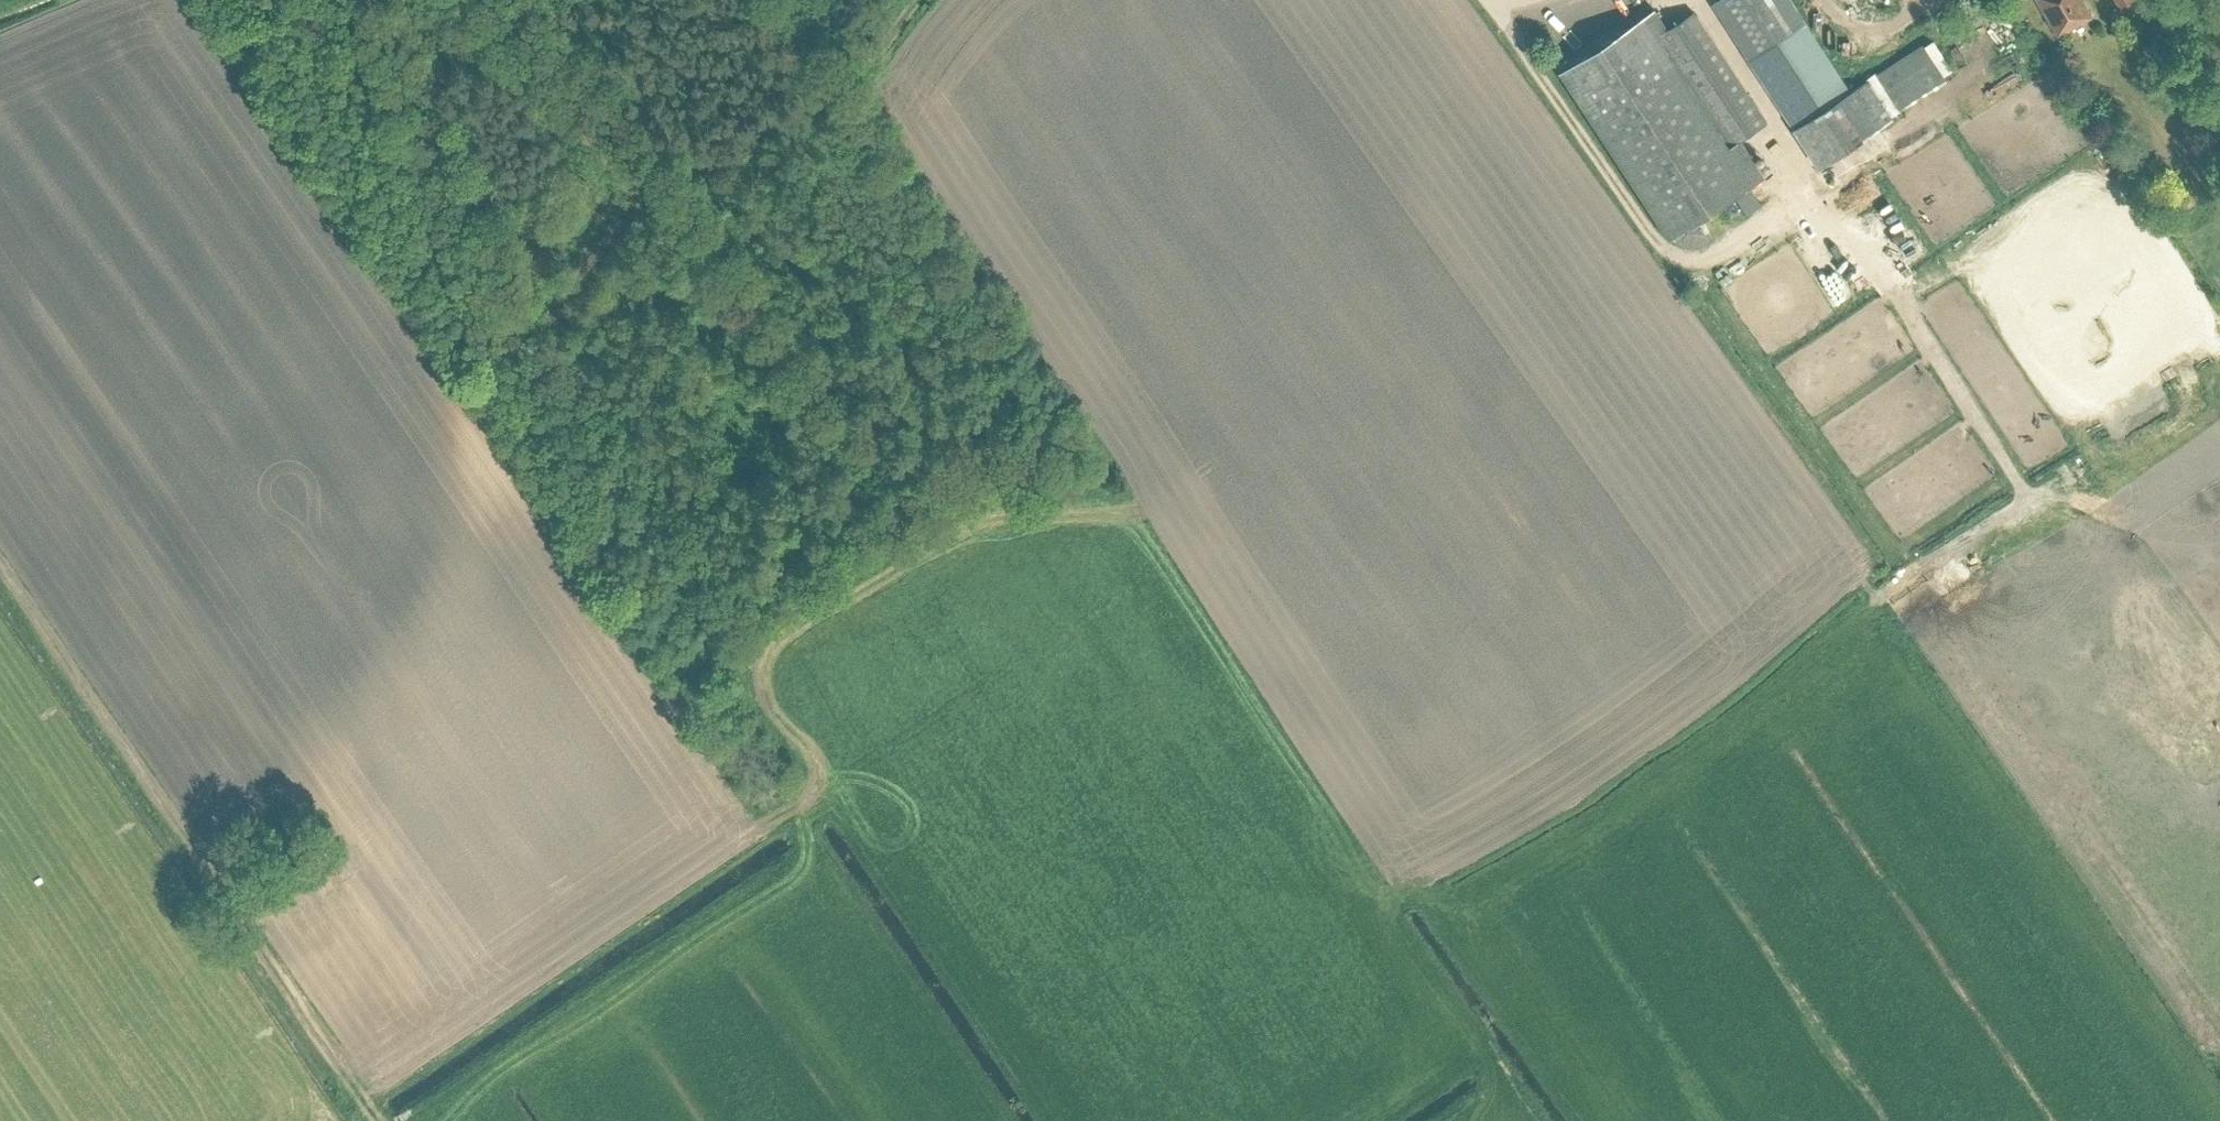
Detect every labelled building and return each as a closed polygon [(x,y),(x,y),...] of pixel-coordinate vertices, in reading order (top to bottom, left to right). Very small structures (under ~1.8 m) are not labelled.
[(1791,0),(1713,0),(1710,2),(1746,59),(1759,50),(1786,33),(1805,21),(1791,0)] [(2091,15),(2082,0),(2037,0),(2057,35),(2091,15)] [(2140,6),(2136,0),(2115,0),(2125,16),(2140,6)] [(1765,121),(1695,9),(1668,27),(1655,8),(1560,70),(1671,239),(1764,175),(1738,139),(1765,121)] [(1829,101),(1786,33),(1759,50),(1802,118),(1829,101)] [(1945,79),(1921,42),(1791,127),(1817,166),(1892,117),(1890,114),(1945,79)]
